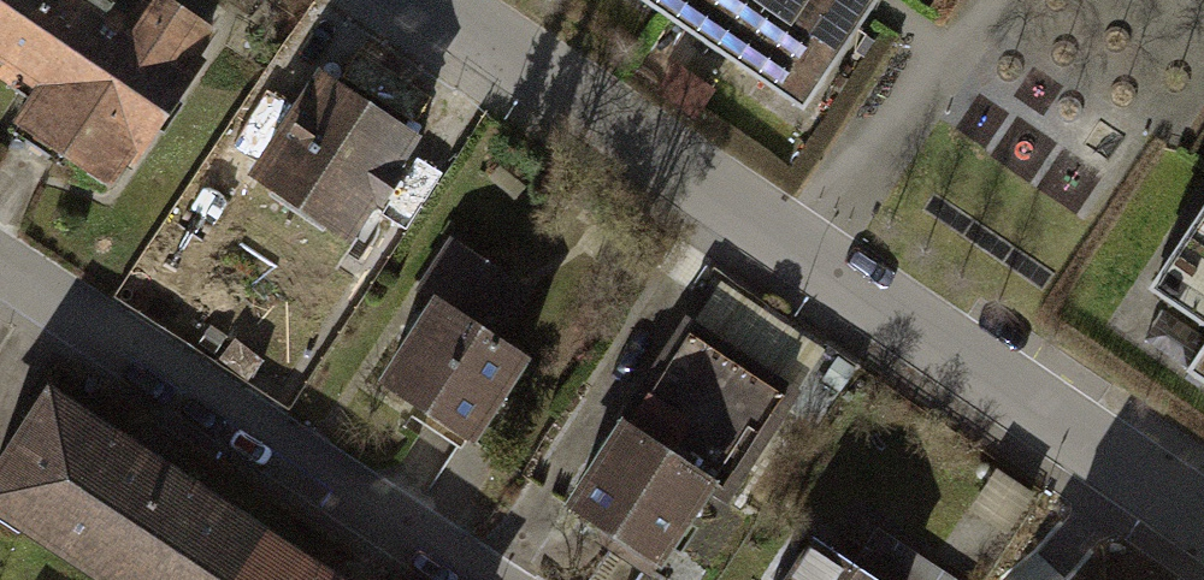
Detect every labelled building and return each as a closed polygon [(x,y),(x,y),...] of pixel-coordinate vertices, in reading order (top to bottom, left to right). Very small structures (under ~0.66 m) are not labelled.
[(28,91),(2,131),(28,148),(48,162),(53,164),(59,154),(98,179),(199,26),(160,0),(129,0),(119,14),(103,3),(98,0),(0,0),(0,73),(28,91)] [(792,109),(858,12),(866,0),(632,0),(792,109)] [(250,173),(371,231),(435,97),(314,39),(250,173)] [(1137,283),(1201,327),(1174,366),(1203,387),(1203,185),(1137,283)] [(412,290),(426,299),(472,329),(502,285),(442,245),(412,290)] [(829,351),(723,281),(695,324),(800,394),(829,351)] [(403,335),(372,381),(420,412),(438,424),(458,437),(512,356),(472,329),(426,299),(403,335)] [(694,340),(630,435),(719,493),(721,494),(785,402),(694,340)] [(0,455),(0,512),(104,579),(325,579),(132,453),(41,394),(0,455)] [(592,473),(566,514),(629,556),(648,568),(663,578),(719,493),(630,435),(620,429),(592,473)] [(849,569),(866,579),(952,579),(875,530),(849,569)] [(849,569),(814,545),(804,561),(792,553),(780,573),(790,579),(866,579),(849,569)]
